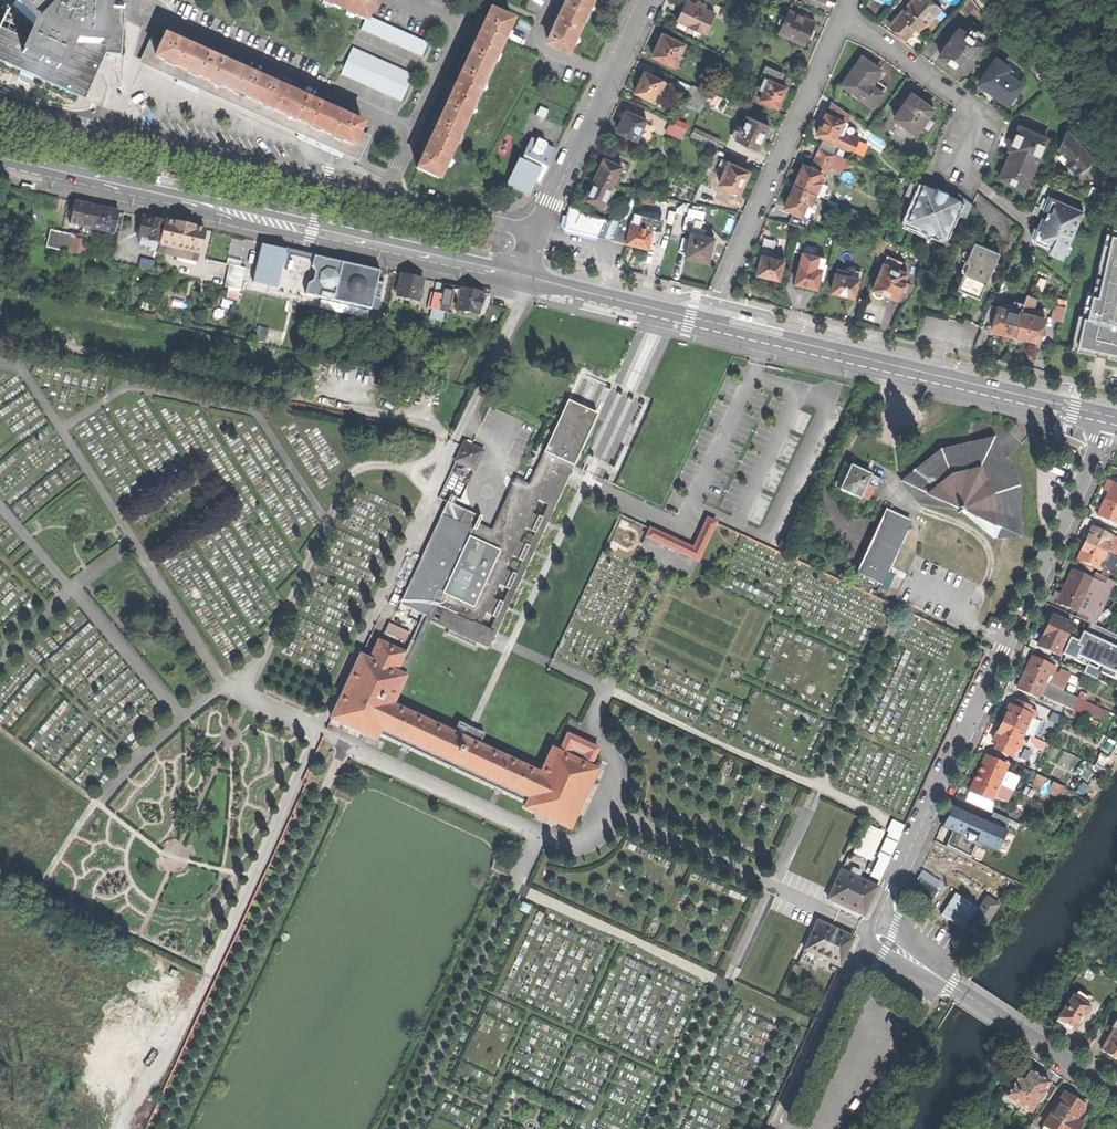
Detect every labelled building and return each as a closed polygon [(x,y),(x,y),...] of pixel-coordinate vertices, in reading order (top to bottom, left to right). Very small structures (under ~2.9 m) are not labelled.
[(0,24),(0,62),(79,98),(95,54),(105,53),(120,54),(123,7),(107,6),(72,3),(64,1),(63,0),(20,0),(19,1),(14,6),(9,4),(0,24)] [(365,16),(367,13),(372,0),(328,0),(365,16)] [(548,38),(569,48),(580,27),(589,8),(572,0),(567,0),(563,9),(561,8),(554,22),(556,22),(548,38)] [(589,8),(593,0),(572,0),(589,8)] [(705,33),(714,13),(686,0),(682,9),(675,24),(686,29),(688,26),(705,33)] [(940,10),(929,0),(913,0),(891,25),(898,31),(906,38),(915,28),(920,32),(926,26),(932,31),(940,23),(934,17),(940,10)] [(955,13),(963,20),(974,7),(966,1),(955,13)] [(466,62),(487,71),(512,18),(491,9),(481,29),(479,28),(476,34),(473,41),(475,42),(466,62)] [(779,34),(805,45),(810,34),(815,23),(789,12),(779,34)] [(368,30),(374,16),(367,13),(365,16),(360,27),(368,30)] [(374,16),(368,30),(374,33),(381,19),(374,16)] [(382,36),(388,22),(381,19),(374,33),(382,36)] [(382,36),(388,39),(394,25),(388,22),(382,36)] [(395,42),(401,28),(394,25),(388,39),(395,42)] [(408,31),(401,28),(395,42),(401,45),(408,31)] [(950,64),(962,72),(981,45),(958,29),(939,56),(950,64)] [(401,45),(408,48),(414,34),(408,31),(401,45)] [(152,42),(144,59),(357,154),(364,136),(357,133),(361,122),(341,113),(342,111),(335,107),(329,105),(328,107),(296,92),(297,90),(290,87),(284,84),(283,87),(243,69),(244,66),(238,63),(231,60),(230,63),(198,49),(199,46),(192,43),(186,40),(185,42),(165,34),(160,45),(152,42)] [(408,48),(415,51),(421,37),(414,34),(408,48)] [(652,56),(675,67),(685,44),(663,34),(657,45),(652,56)] [(428,40),(421,37),(415,51),(422,54),(428,40)] [(347,57),(354,61),(360,47),(353,44),(347,57)] [(354,61),(361,64),(367,50),(360,47),(354,61)] [(374,53),(367,50),(361,64),(368,67),(374,53)] [(374,70),(381,56),(374,53),(368,67),(374,70)] [(382,73),(388,59),(381,56),(374,70),(382,73)] [(348,75),(354,61),(347,57),(341,72),(348,75)] [(882,94),(886,88),(873,79),(879,70),(870,64),(862,58),(842,85),(873,107),(882,94)] [(388,75),(394,62),(388,59),(382,73),(388,75)] [(1020,75),(1008,66),(1007,68),(996,59),(978,84),(1007,104),(1021,84),(1016,80),(1020,75)] [(354,61),(348,75),(355,78),(361,64),(354,61)] [(388,75),(394,78),(400,65),(394,62),(388,75)] [(463,123),(487,71),(466,62),(457,82),(454,81),(451,86),(448,93),(451,94),(442,113),(463,123)] [(368,67),(361,64),(355,78),(361,81),(368,67)] [(408,68),(400,65),(394,78),(402,82),(408,68)] [(361,81),(368,84),(374,70),(368,67),(361,81)] [(766,106),(767,103),(777,107),(782,98),(786,87),(779,84),(783,74),(767,67),(763,77),(765,78),(760,89),(758,88),(753,100),(766,106)] [(402,82),(408,84),(414,71),(408,68),(402,82)] [(382,73),(374,70),(368,84),(375,87),(382,73)] [(878,82),(887,88),(892,82),(885,78),(890,72),(887,70),(878,82)] [(715,82),(726,87),(731,76),(720,71),(715,82)] [(375,87),(381,90),(388,75),(382,73),(375,87)] [(655,106),(666,83),(644,73),(640,82),(635,93),(646,98),(645,101),(655,106)] [(394,78),(388,75),(381,90),(388,93),(394,78)] [(395,96),(402,82),(394,78),(388,93),(395,96)] [(692,87),(677,80),(673,87),(689,94),(683,106),(700,114),(706,100),(709,94),(692,87)] [(395,96),(401,99),(408,84),(402,82),(395,96)] [(709,94),(706,100),(714,104),(717,96),(710,93),(709,94)] [(911,93),(893,118),(916,134),(933,109),(921,101),(911,93)] [(617,131),(637,140),(646,121),(626,112),(622,121),(617,131)] [(427,146),(417,166),(438,176),(463,123),(442,113),(432,134),(430,133),(427,139),(424,145),(427,146)] [(859,139),(853,136),(843,132),(846,127),(847,123),(826,114),(822,122),(817,134),(822,136),(821,140),(853,154),(859,139)] [(746,117),(740,132),(734,129),(732,136),(737,139),(736,140),(759,149),(760,148),(761,149),(763,143),(765,139),(764,138),(769,126),(746,117)] [(681,139),(685,130),(670,123),(666,132),(681,139)] [(849,129),(846,127),(843,132),(853,136),(856,129),(850,126),(849,129)] [(999,179),(1023,189),(1028,178),(1030,179),(1047,139),(1019,127),(1008,151),(1011,152),(1008,159),(999,179)] [(695,130),(691,138),(716,148),(719,140),(695,130)] [(870,130),(863,139),(880,152),(887,142),(870,130)] [(1058,149),(1080,173),(1093,160),(1080,147),(1067,131),(1058,149)] [(521,187),(530,190),(540,167),(546,169),(548,165),(547,164),(554,147),(546,143),(548,140),(537,135),(536,138),(531,136),(521,158),(519,157),(508,181),(514,183),(521,187)] [(799,175),(794,185),(816,194),(821,183),(823,184),(835,155),(820,149),(811,169),(803,165),(799,175)] [(595,179),(616,189),(621,178),(618,176),(621,167),(604,159),(599,170),(595,179)] [(719,184),(739,193),(744,182),(749,172),(729,163),(719,184)] [(514,183),(508,181),(505,179),(499,184),(503,191),(505,190),(504,188),(508,186),(511,186),(514,183)] [(611,201),(616,189),(595,179),(591,188),(586,199),(603,207),(607,199),(611,201)] [(901,223),(946,243),(958,217),(965,220),(972,205),(959,195),(957,200),(952,198),(948,196),(949,194),(937,188),(936,191),(921,184),(912,180),(905,195),(912,198),(901,223)] [(1049,253),(1063,259),(1087,201),(1044,183),(1031,213),(1041,217),(1039,223),(1037,228),(1041,230),(1035,243),(1050,249),(1049,253)] [(789,210),(788,213),(792,215),(789,224),(797,226),(807,228),(809,229),(811,220),(807,219),(812,205),(811,205),(816,194),(794,185),(790,195),(785,208),(789,210)] [(92,227),(97,205),(86,203),(76,201),(71,223),(92,227)] [(113,232),(118,210),(107,208),(97,205),(92,227),(113,232)] [(584,223),(588,215),(570,207),(566,229),(574,231),(583,233),(587,224),(584,223)] [(591,235),(599,237),(605,220),(597,220),(588,215),(584,223),(587,224),(583,233),(591,235)] [(143,216),(138,237),(141,238),(140,243),(158,247),(159,243),(159,242),(164,221),(152,218),(143,216)] [(686,258),(709,263),(712,251),(714,239),(704,236),(705,231),(700,230),(702,222),(686,218),(683,231),(691,233),(686,258)] [(627,243),(632,221),(605,220),(599,237),(611,240),(627,243)] [(157,252),(197,261),(206,230),(182,225),(164,221),(159,242),(159,243),(158,247),(157,252)] [(638,246),(648,248),(653,230),(644,228),(645,223),(632,221),(627,243),(638,246)] [(807,228),(797,226),(794,241),(803,243),(807,228)] [(1076,349),(1116,358),(1116,228),(1112,226),(1098,289),(1092,288),(1087,313),(1084,312),(1076,349)] [(50,229),(46,246),(86,255),(89,241),(71,238),(71,234),(50,229)] [(871,254),(880,258),(887,243),(877,239),(871,254)] [(7,258),(10,244),(0,242),(0,256),(7,258)] [(316,256),(316,253),(264,243),(256,281),(284,287),(291,252),(316,256)] [(957,290),(968,295),(973,297),(980,300),(999,253),(977,244),(974,252),(970,251),(966,262),(965,262),(960,273),(964,274),(960,285),(957,290)] [(771,252),(759,249),(756,262),(761,263),(758,275),(768,277),(779,280),(784,258),(772,255),(770,255),(771,252)] [(115,251),(113,261),(137,266),(140,256),(115,251)] [(384,273),(313,256),(304,293),(377,311),(384,273)] [(903,290),(906,284),(903,283),(906,274),(899,271),(902,263),(886,256),(883,264),(873,290),(872,293),(874,296),(876,298),(879,298),(882,297),(884,295),(889,297),(896,299),(900,289),(903,290)] [(822,280),(825,267),(813,264),(801,261),(795,284),(805,286),(817,289),(819,279),(822,280)] [(229,263),(225,288),(242,289),(245,264),(229,263)] [(842,295),(854,298),(858,279),(860,272),(849,270),(849,272),(837,269),(831,293),(842,295)] [(419,299),(421,300),(423,291),(421,290),(423,279),(411,276),(401,274),(397,296),(418,300),(419,299)] [(455,286),(445,284),(443,294),(435,292),(435,293),(432,293),(428,307),(447,312),(449,302),(451,302),(455,286)] [(457,310),(478,315),(483,293),(472,291),(462,288),(457,310)] [(1012,310),(1021,313),(1024,304),(1014,302),(1012,310)] [(1021,313),(1012,310),(998,307),(998,308),(989,306),(985,321),(994,323),(992,331),(1002,334),(1015,337),(1021,313)] [(1063,319),(1065,308),(1056,306),(1053,320),(1062,322),(1063,319)] [(1021,313),(1015,337),(1026,340),(1038,343),(1044,318),(1021,313)] [(575,469),(599,414),(570,400),(545,455),(575,469)] [(941,451),(903,481),(918,502),(962,510),(994,537),(1018,537),(1018,519),(1018,487),(993,438),(941,451)] [(455,461),(474,470),(483,451),(464,443),(455,461)] [(518,478),(495,529),(481,524),(448,597),(439,593),(432,610),(445,616),(442,624),(452,628),(450,634),(477,646),(479,641),(492,647),(496,638),(572,475),(575,469),(545,455),(539,468),(532,484),(518,478)] [(862,496),(869,499),(874,487),(867,484),(872,475),(865,472),(846,463),(836,487),(861,498),(862,496)] [(1113,483),(1111,485),(1108,484),(1106,488),(1110,489),(1105,499),(1116,505),(1116,485),(1113,483)] [(453,495),(450,501),(457,504),(459,498),(453,495)] [(1105,499),(1103,503),(1097,515),(1116,525),(1116,505),(1105,499)] [(457,504),(450,501),(403,604),(429,616),(432,610),(439,593),(448,597),(481,524),(484,516),(457,504)] [(887,510),(858,572),(881,583),(887,570),(909,521),(887,510)] [(698,561),(716,522),(706,518),(693,548),(649,528),(645,536),(698,561)] [(1116,558),(1116,540),(1114,539),(1115,537),(1092,526),(1082,547),(1077,559),(1097,568),(1104,552),(1116,558)] [(1065,585),(1057,602),(1081,613),(1079,617),(1094,624),(1114,582),(1099,574),(1096,580),(1072,569),(1065,585)] [(1045,629),(1065,638),(1071,625),(1074,627),(1076,624),(1072,622),(1052,612),(1048,621),(1045,629)] [(391,622),(387,632),(409,640),(413,631),(391,622)] [(1080,645),(1065,638),(1045,629),(1042,634),(1037,645),(1061,657),(1065,647),(1061,646),(1063,641),(1069,644),(1066,650),(1075,655),(1080,645)] [(405,652),(378,639),(369,659),(361,655),(332,718),(376,738),(379,733),(393,703),(406,675),(396,671),(405,652)] [(1077,661),(1084,664),(1088,656),(1080,653),(1077,661)] [(1045,681),(1055,686),(1063,690),(1066,681),(1058,677),(1053,675),(1056,667),(1032,656),(1025,672),(1045,681)] [(1073,668),(1086,674),(1089,668),(1076,662),(1073,668)] [(1061,670),(1058,677),(1066,681),(1070,674),(1061,670)] [(1039,694),(1045,681),(1025,672),(1022,677),(1017,689),(1037,698),(1039,694)] [(1050,699),(1055,686),(1045,681),(1039,694),(1050,699)] [(1078,696),(1063,690),(1055,686),(1050,699),(1072,709),(1078,696)] [(1017,701),(1014,707),(1009,705),(1005,714),(1001,722),(1023,732),(1031,715),(1029,714),(1031,710),(1027,708),(1028,706),(1017,701)] [(479,743),(484,733),(472,727),(459,721),(455,732),(393,703),(379,733),(527,802),(541,772),(479,743)] [(1019,750),(1022,744),(1018,742),(1023,732),(1001,722),(998,730),(993,740),(998,742),(995,748),(1006,754),(1011,756),(1013,753),(1011,752),(1013,749),(1014,750),(1015,748),(1019,750)] [(527,802),(524,808),(569,829),(597,769),(589,765),(597,748),(568,734),(560,751),(552,747),(541,772),(527,802)] [(1038,739),(1030,735),(1026,743),(1035,746),(1038,739)] [(985,756),(1006,765),(1009,760),(988,750),(985,756)] [(982,765),(978,773),(997,782),(1001,774),(1002,774),(1006,765),(985,756),(982,765)] [(997,782),(978,773),(976,778),(970,790),(990,800),(994,791),(993,791),(997,782)] [(1033,783),(1058,794),(1062,784),(1038,773),(1033,783)] [(970,790),(966,798),(987,808),(990,800),(970,790)] [(1010,828),(1013,818),(993,811),(991,817),(957,806),(950,829),(956,830),(951,845),(970,851),(973,842),(1006,852),(1013,829),(1010,828)] [(873,875),(882,880),(907,825),(895,820),(889,831),(891,831),(880,856),(881,857),(873,875)] [(855,852),(869,858),(881,832),(867,826),(855,852)] [(864,915),(877,887),(842,870),(829,898),(864,915)] [(921,881),(935,890),(941,881),(924,870),(919,879),(921,881)] [(911,895),(928,905),(937,891),(935,890),(921,881),(911,895)] [(942,914),(962,927),(967,921),(969,922),(979,908),(957,893),(942,914)] [(973,920),(985,928),(1000,905),(988,897),(973,920)] [(823,958),(840,966),(853,937),(818,921),(805,950),(823,958)] [(1064,1022),(1073,1028),(1088,1006),(1085,1003),(1088,998),(1076,991),(1073,996),(1070,994),(1055,1016),(1056,1017),(1054,1019),(1058,1021),(1062,1025),(1064,1022)] [(1116,1059),(1116,1031),(1113,1028),(1100,1050),(1110,1055),(1116,1059)] [(1037,1101),(1039,1103),(1043,1097),(1048,1100),(1057,1088),(1039,1076),(1028,1069),(1022,1078),(1018,1076),(1005,1096),(1030,1112),(1037,1101)] [(1082,1124),(1076,1119),(1085,1106),(1074,1099),(1065,1093),(1041,1128),(1078,1128),(1082,1124)]
